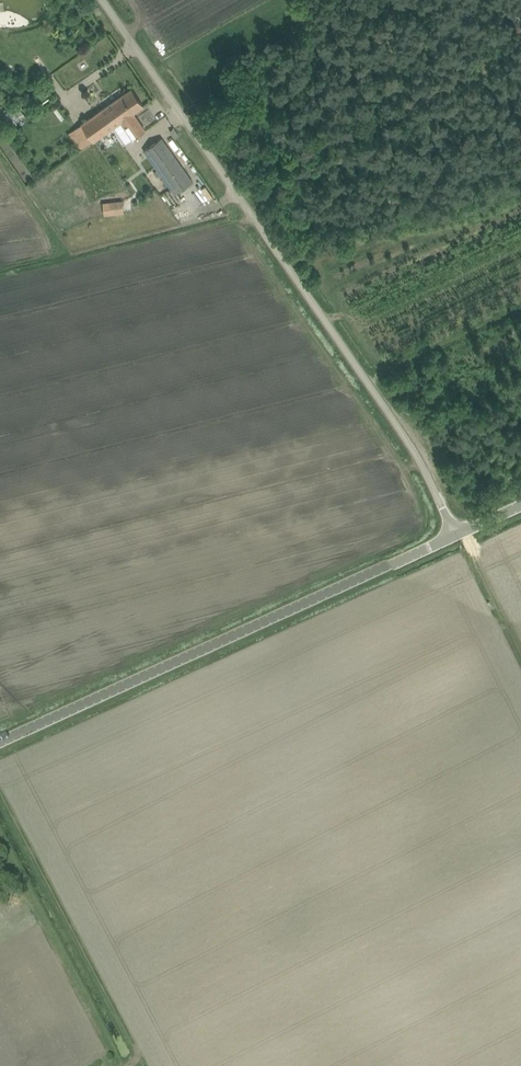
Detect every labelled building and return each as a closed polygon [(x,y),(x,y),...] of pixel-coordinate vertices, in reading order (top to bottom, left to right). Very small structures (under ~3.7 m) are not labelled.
[(73,130),(69,133),(80,149),(81,150),(85,147),(91,142),(95,140),(109,130),(102,121),(120,108),(122,111),(126,108),(127,110),(129,109),(130,110),(132,112),(133,112),(143,105),(144,105),(132,88),(123,95),(104,109),(78,127),(74,130),(73,130)] [(15,105),(6,112),(14,122),(23,116),(15,105)] [(120,108),(102,121),(109,130),(122,121),(134,138),(137,136),(146,130),(136,116),(133,112),(132,112),(130,110),(129,109),(127,110),(126,108),(122,111),(120,108)] [(176,194),(184,188),(193,181),(162,137),(144,150),(176,194)] [(209,199),(214,196),(206,185),(201,188),(209,199)] [(123,200),(103,202),(105,215),(124,213),(123,200)]
